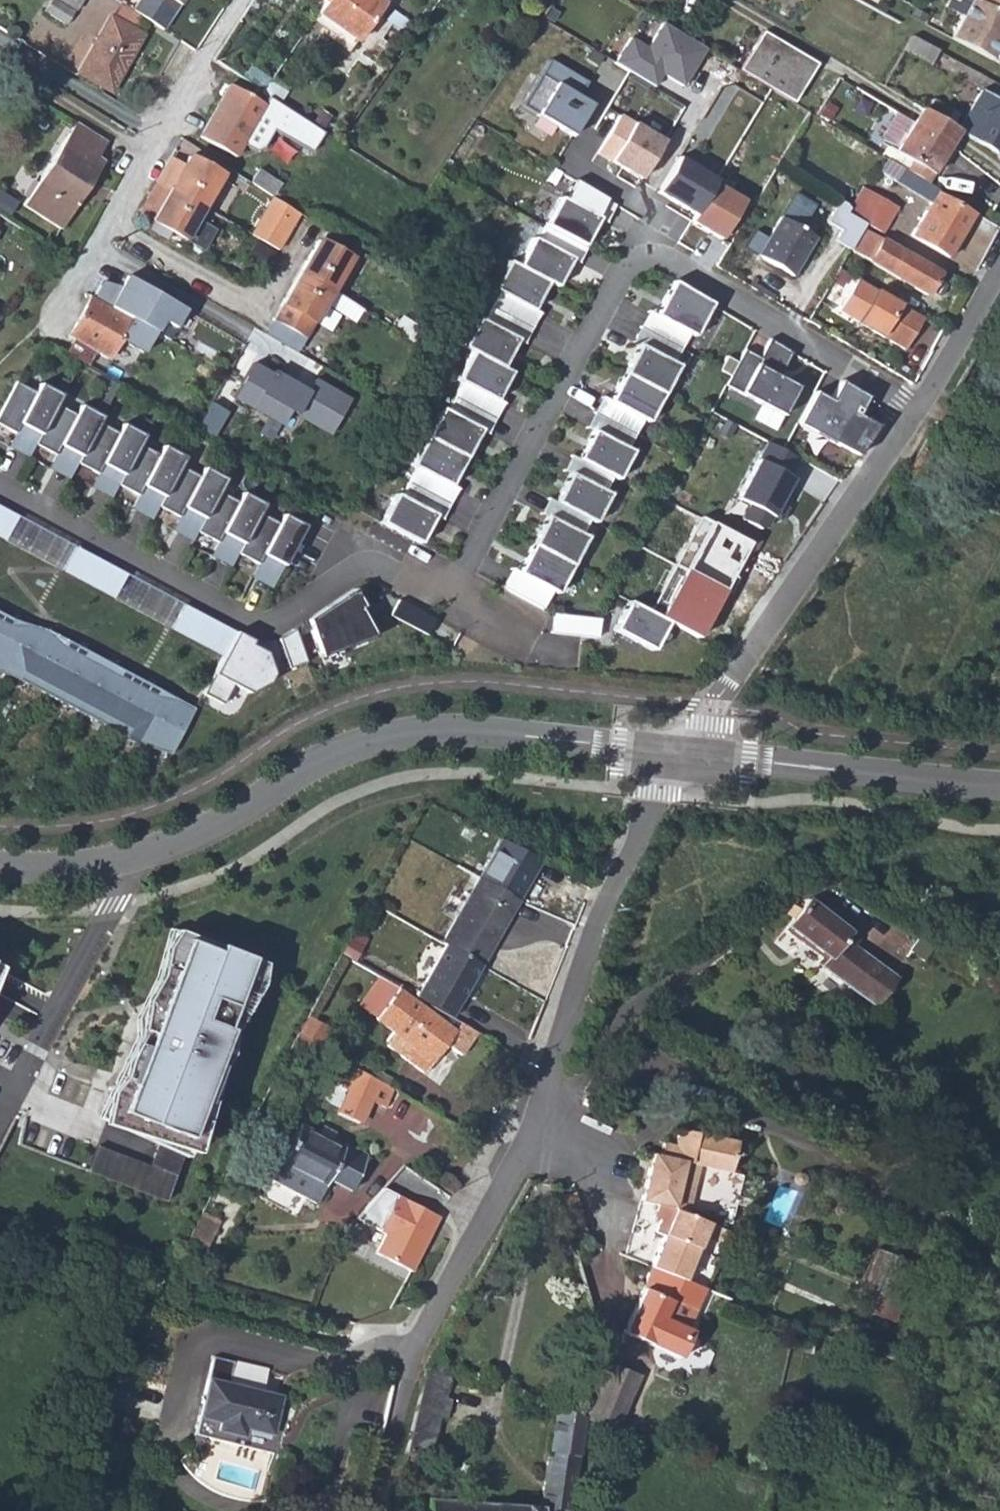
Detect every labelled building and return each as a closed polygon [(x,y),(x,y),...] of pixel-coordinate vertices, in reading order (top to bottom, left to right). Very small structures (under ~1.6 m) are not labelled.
[(55,1),(77,17),(85,3),(80,0),(56,0),(55,1)] [(182,0),(139,0),(131,12),(162,31),(182,0)] [(376,0),(325,0),(323,3),(315,14),(354,41),(382,4),(376,0)] [(947,38),(987,60),(999,35),(999,0),(967,0),(947,38)] [(54,5),(47,17),(69,31),(76,19),(54,5)] [(399,42),(404,46),(416,29),(390,11),(384,19),(404,35),(399,42)] [(320,33),(346,52),(354,41),(315,14),(311,20),(322,28),(320,33)] [(112,20),(78,75),(103,91),(112,77),(118,81),(144,41),(112,20)] [(815,64),(761,32),(738,71),(792,103),(815,64)] [(987,60),(994,63),(999,52),(999,35),(987,60)] [(928,66),(936,51),(909,37),(901,52),(928,66)] [(518,110),(568,141),(587,110),(574,102),(583,88),(547,65),(518,110)] [(245,77),(263,89),(268,82),(250,70),(245,77)] [(228,85),(199,136),(233,157),(263,105),(228,85)] [(955,130),(957,131),(982,146),(999,162),(999,106),(978,92),(955,130)] [(923,104),(919,109),(942,123),(948,111),(931,101),(928,107),(923,104)] [(942,123),(919,109),(904,135),(899,145),(894,141),(891,146),(883,140),(882,144),(896,153),(911,161),(905,171),(925,183),(957,131),(955,130),(942,123)] [(717,124),(733,134),(740,125),(722,115),(717,124)] [(96,159),(105,145),(76,126),(24,208),(60,232),(103,164),(96,159)] [(605,166),(635,184),(658,146),(628,128),(605,166)] [(896,153),(890,161),(902,169),(905,171),(911,161),(896,153)] [(686,226),(715,244),(738,207),(709,189),(712,186),(675,163),(653,198),(690,220),(686,226)] [(258,169),(248,182),(271,197),(273,198),(281,184),(258,169)] [(935,194),(936,190),(925,183),(905,171),(902,169),(895,182),(929,202),(910,235),(948,257),(970,217),(935,194)] [(144,217),(205,252),(217,232),(194,220),(202,207),(156,181),(142,206),(144,217)] [(585,195),(570,186),(562,202),(559,199),(543,228),(544,228),(558,235),(582,248),(596,220),(597,219),(577,209),(585,195)] [(846,213),(854,218),(869,192),(861,187),(846,211),(846,213)] [(896,207),(869,192),(854,218),(864,224),(881,234),(896,207)] [(610,210),(585,195),(577,209),(597,219),(596,220),(603,224),(610,210)] [(271,197),(250,234),(276,250),(297,214),(273,198),(271,197)] [(776,223),(753,260),(790,281),(811,245),(795,235),(809,211),(790,199),(776,223)] [(841,261),(848,250),(860,230),(864,224),(854,218),(846,213),(846,211),(846,205),(838,200),(818,233),(831,241),(825,251),(841,261)] [(452,220),(443,235),(453,242),(462,227),(452,220)] [(558,235),(544,228),(536,242),(531,240),(514,268),(546,284),(555,289),(569,261),(570,260),(550,250),(558,235)] [(848,250),(926,297),(938,276),(860,230),(848,250)] [(582,248),(558,235),(550,250),(570,260),(569,261),(576,265),(584,250),(582,248)] [(348,258),(317,239),(298,273),(329,292),(348,258)] [(255,241),(245,258),(262,268),(272,251),(255,241)] [(531,312),(546,284),(514,268),(506,263),(491,292),(496,294),(489,309),(503,317),(511,303),(531,313),(531,312)] [(329,292),(298,273),(281,303),(280,305),(271,320),(303,338),(322,305),(329,292)] [(926,297),(941,305),(954,285),(938,276),(926,297)] [(711,303),(672,281),(654,316),(653,317),(673,328),(665,342),(679,350),(687,335),(692,338),(711,303)] [(834,316),(899,356),(918,325),(853,285),(834,316)] [(359,310),(329,292),(322,305),(351,323),(359,310)] [(117,339),(140,353),(151,334),(91,297),(67,335),(105,358),(117,339)] [(511,303),(503,317),(530,331),(538,316),(531,312),(531,313),(511,303)] [(423,304),(417,314),(427,320),(433,310),(423,304)] [(503,317),(489,309),(481,323),(476,320),(460,349),(470,354),(501,370),(515,342),(515,341),(496,331),(503,317)] [(654,316),(646,312),(638,328),(665,342),(673,328),(653,317),(654,316)] [(530,331),(503,317),(496,331),(515,341),(515,342),(522,346),(530,331)] [(295,350),(303,338),(271,320),(264,333),(295,350)] [(665,342),(638,328),(630,343),(637,347),(638,346),(657,357),(665,342)] [(729,387),(786,418),(802,389),(782,379),(778,376),(784,366),(788,368),(796,353),(774,341),(764,359),(749,351),(729,387)] [(665,342),(657,357),(638,346),(637,347),(623,375),(662,395),(677,367),(671,364),(679,350),(665,342)] [(470,354),(455,382),(460,385),(452,399),(466,407),(474,393),(494,403),(494,402),(509,374),(501,370),(470,354)] [(232,397),(280,425),(289,409),(330,433),(349,400),(314,380),(307,392),(271,371),(269,374),(251,364),(232,397)] [(782,379),(788,368),(784,366),(778,376),(782,379)] [(817,389),(831,395),(838,379),(824,373),(817,389)] [(662,395),(623,375),(608,402),(607,403),(627,413),(620,428),(634,435),(642,420),(647,423),(662,395)] [(858,413),(868,392),(841,379),(832,398),(814,390),(798,423),(860,453),(875,421),(858,413)] [(67,383),(61,380),(54,393),(60,396),(67,383)] [(15,383),(0,411),(0,427),(14,434),(20,422),(29,427),(28,430),(39,436),(56,404),(60,396),(54,393),(39,385),(34,394),(15,383)] [(494,403),(474,393),(466,407),(493,421),(501,406),(494,402),(494,403)] [(608,402),(600,398),(592,414),(620,428),(627,413),(607,403),(608,402)] [(466,407),(452,399),(444,414),(439,411),(424,439),(463,460),(478,432),(479,432),(459,421),(466,407)] [(108,405),(101,401),(94,414),(101,418),(108,405)] [(75,415),(56,404),(39,436),(34,445),(55,456),(61,444),(70,449),(69,452),(80,457),(98,424),(101,418),(94,414),(79,407),(75,415)] [(493,421),(466,407),(459,421),(479,432),(478,432),(485,436),(493,421)] [(620,428),(592,414),(584,429),(591,432),(592,432),(612,443),(620,428)] [(150,424),(143,420),(136,433),(143,437),(150,424)] [(117,434),(98,424),(80,457),(76,464),(97,475),(103,463),(112,468),(111,470),(122,477),(139,445),(143,437),(136,433),(122,425),(117,434)] [(634,435),(620,428),(612,443),(592,432),(591,432),(577,461),(597,471),(611,478),(616,481),(631,453),(626,450),(634,435)] [(463,460),(424,439),(411,465),(415,468),(407,485),(421,492),(430,476),(450,486),(450,485),(463,460)] [(191,445),(184,441),(177,455),(184,459),(191,445)] [(772,444),(741,500),(753,506),(745,521),(764,531),(770,529),(775,519),(780,521),(787,508),(782,505),(796,480),(792,478),(802,461),(772,444)] [(122,477),(117,486),(137,497),(144,485),(153,490),(151,492),(162,498),(179,467),(184,459),(177,455),(162,447),(158,455),(139,445),(122,477)] [(577,461),(569,456),(562,471),(569,476),(569,475),(589,485),(597,471),(577,461)] [(231,467),(225,463),(217,477),(224,480),(231,467)] [(192,514),(203,520),(218,492),(224,480),(217,477),(203,469),(198,477),(179,467),(162,498),(158,508),(178,518),(185,506),(193,511),(192,514)] [(603,492),(611,478),(597,471),(589,485),(569,475),(569,476),(554,504),(574,514),(588,521),(593,524),(608,495),(603,492)] [(450,486),(430,476),(421,492),(447,506),(457,489),(450,485),(450,486)] [(421,492),(407,485),(400,497),(395,494),(380,523),(419,544),(434,516),(434,515),(414,505),(421,492)] [(270,492),(263,488),(256,502),(263,505),(270,492)] [(237,502),(218,492),(203,520),(196,533),(217,543),(223,532),(232,536),(231,539),(242,545),(259,514),(263,505),(256,502),(241,494),(237,502)] [(447,506),(421,492),(414,505),(434,515),(434,516),(440,520),(447,506)] [(554,504),(546,499),(539,514),(546,518),(566,528),(574,514),(554,504)] [(4,541),(17,517),(0,508),(0,539),(4,541)] [(787,508),(780,521),(784,523),(791,510),(787,508)] [(310,513),(303,510),(297,523),(303,527),(310,513)] [(278,524),(259,514),(242,545),(237,554),(257,565),(264,553),(273,558),(271,560),(282,566),(303,527),(297,523),(282,516),(278,524)] [(546,518),(531,546),(570,566),(585,538),(580,535),(588,521),(574,514),(566,528),(546,518)] [(75,547),(17,517),(4,541),(62,572),(75,547)] [(570,566),(531,546),(517,573),(516,574),(536,584),(527,602),(541,609),(550,592),(555,594),(570,566)] [(126,575),(75,547),(62,572),(113,599),(126,575)] [(517,573),(509,569),(500,587),(527,602),(536,584),(516,574),(517,573)] [(183,606),(126,575),(113,599),(171,630),(183,606)] [(363,608),(353,589),(307,620),(330,662),(375,637),(359,610),(363,608)] [(669,623),(630,602),(614,631),(653,652),(669,623)] [(234,633),(183,606),(171,630),(221,657),(234,633)] [(0,612),(0,674),(20,681),(137,744),(169,754),(194,709),(48,630),(12,619),(0,612)] [(581,618),(551,615),(549,634),(579,637),(581,618)] [(596,620),(581,618),(579,637),(594,638),(596,620)] [(283,636),(277,639),(287,669),(305,663),(293,630),(283,636)] [(221,657),(201,694),(220,705),(231,686),(246,694),(266,683),(271,675),(264,653),(248,645),(250,641),(244,638),(234,633),(221,657)] [(450,1017),(517,900),(478,879),(441,943),(444,945),(418,990),(414,996),(450,1017)] [(857,940),(803,894),(780,925),(822,956),(819,962),(874,1005),(893,978),(852,946),(857,940)] [(255,962),(179,932),(108,1117),(160,1137),(148,1167),(96,1147),(87,1171),(163,1201),(255,962)] [(37,1026),(48,992),(0,976),(0,1013),(37,1026)] [(433,1060),(446,1042),(460,1023),(450,1017),(414,996),(412,995),(399,987),(398,987),(375,1018),(391,1030),(433,1060)] [(446,1042),(460,1051),(475,1031),(460,1023),(446,1042)] [(385,1047),(423,1074),(433,1060),(391,1030),(383,1039),(385,1047)] [(359,1123),(371,1095),(374,1087),(356,1079),(340,1115),(359,1123)] [(651,1155),(640,1200),(658,1204),(662,1204),(663,1201),(667,1203),(668,1200),(672,1202),(673,1201),(683,1205),(685,1199),(669,1195),(675,1175),(690,1178),(695,1156),(726,1159),(730,1128),(674,1123),(672,1141),(671,1153),(661,1152),(652,1151),(651,1155)] [(333,1134),(321,1127),(316,1136),(298,1126),(270,1179),(301,1195),(309,1181),(312,1175),(326,1181),(327,1179),(350,1189),(367,1156),(345,1145),(341,1150),(330,1143),(333,1134)] [(663,1140),(661,1152),(671,1153),(672,1141),(663,1140)] [(309,1181),(323,1188),(326,1181),(312,1175),(309,1181)] [(669,1195),(685,1199),(690,1178),(675,1175),(669,1195)] [(438,1217),(382,1187),(355,1218),(384,1234),(374,1253),(410,1271),(438,1217)] [(663,1235),(682,1243),(697,1249),(703,1234),(723,1242),(727,1232),(684,1213),(687,1206),(683,1205),(673,1201),(672,1202),(668,1200),(667,1203),(663,1201),(662,1204),(658,1204),(654,1216),(659,1219),(654,1231),(663,1235)] [(683,1281),(697,1249),(682,1243),(663,1235),(650,1267),(680,1279),(683,1281)] [(876,1246),(863,1280),(861,1286),(874,1291),(889,1252),(876,1246)] [(874,1291),(894,1299),(908,1259),(889,1252),(874,1291)] [(674,1293),(680,1279),(650,1267),(623,1332),(677,1355),(699,1304),(674,1293)] [(854,1306),(892,1321),(900,1301),(894,1299),(874,1291),(861,1286),(854,1306)] [(845,1340),(864,1348),(867,1339),(848,1331),(845,1340)] [(442,1401),(449,1368),(449,1367),(432,1360),(422,1376),(412,1417),(401,1462),(422,1466),(425,1454),(430,1456),(439,1417),(444,1416),(449,1402),(442,1401)] [(584,1418),(616,1430),(618,1425),(638,1377),(608,1363),(584,1418)] [(618,1425),(659,1442),(684,1384),(644,1366),(638,1377),(618,1425)] [(218,1431),(237,1435),(240,1426),(246,1427),(272,1435),(281,1398),(206,1379),(197,1416),(219,1420),(218,1431)] [(584,1418),(576,1414),(555,1407),(541,1505),(429,1497),(428,1510),(569,1510),(584,1418)] [(237,1435),(243,1438),(246,1427),(240,1426),(237,1435)] [(606,1480),(614,1484),(619,1471),(610,1467),(606,1480)]
